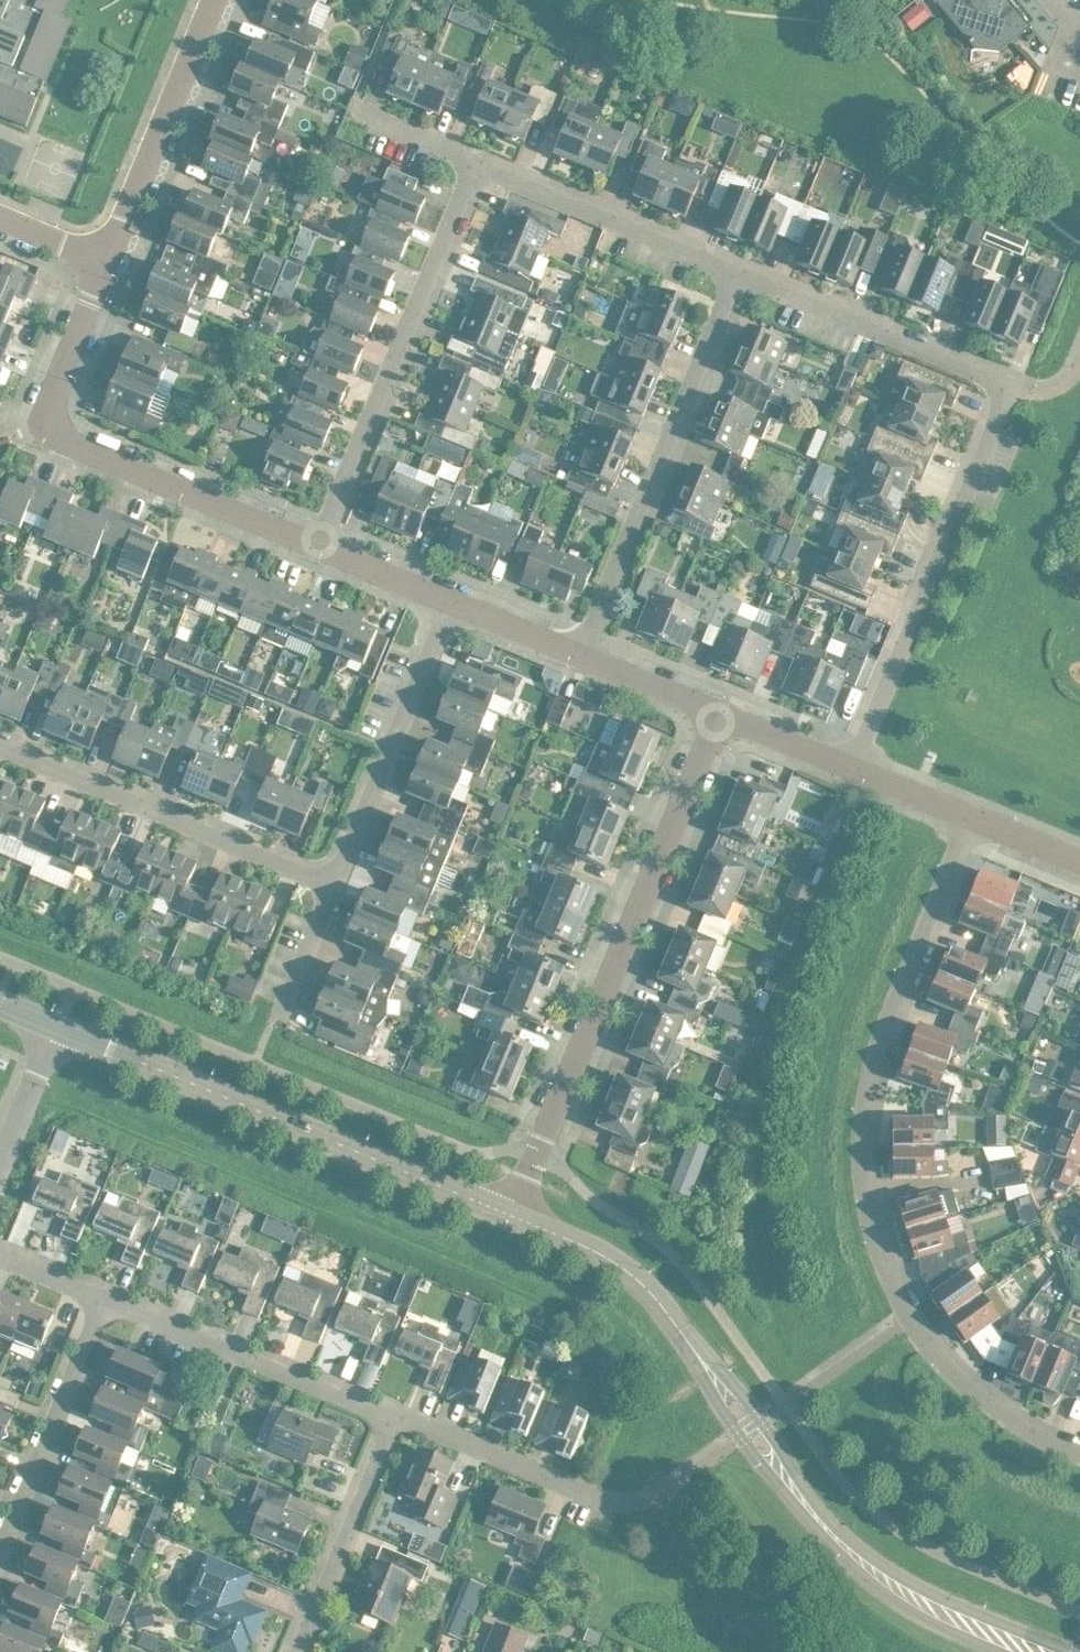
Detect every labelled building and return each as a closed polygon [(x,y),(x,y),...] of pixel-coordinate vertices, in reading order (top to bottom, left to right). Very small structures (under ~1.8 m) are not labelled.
[(26,126),(36,100),(35,100),(43,81),(45,82),(70,22),(60,18),(67,0),(0,0),(0,115),(26,126)] [(317,2),(313,0),(272,0),(263,24),(313,45),(319,31),(307,26),(317,2)] [(975,48),(978,46),(995,47),(998,51),(1029,26),(1008,0),(1002,0),(1001,0),(935,0),(975,48)] [(919,3),(900,18),(911,31),(929,16),(927,14),(919,4),(919,3)] [(412,105),(427,68),(433,53),(396,38),(385,64),(397,68),(386,94),(412,105)] [(255,42),(245,67),(279,82),(283,84),(290,67),(305,73),(314,52),(289,41),(283,54),(255,42)] [(427,68),(412,105),(438,115),(440,108),(452,112),(470,68),(458,64),(452,78),(427,68)] [(497,131),(513,94),(488,83),(494,69),(482,64),(471,89),(483,94),(472,120),(497,131)] [(245,67),(241,65),(230,91),(259,103),(253,115),(279,126),(287,105),(272,99),(279,82),(245,67)] [(513,94),(497,131),(523,141),(534,115),(545,120),(556,95),(536,86),(531,88),(527,100),(513,94)] [(580,164),(595,128),(594,128),(602,108),(578,98),(576,103),(564,98),(553,123),(565,128),(554,154),(580,164)] [(279,126),(253,115),(248,127),(220,116),(209,142),(213,143),(248,157),(255,140),(270,147),(279,126)] [(595,128),(580,164),(605,175),(616,149),(627,154),(638,128),(626,123),(620,138),(595,128)] [(658,207),(674,170),(648,160),(655,145),(643,140),(632,165),(644,170),(633,196),(658,207)] [(213,143),(203,168),(231,180),(226,192),(251,203),(260,182),(245,176),(252,158),(248,157),(213,143)] [(678,159),(674,170),(658,207),(684,217),(695,192),(706,196),(717,171),(697,163),(692,165),(678,159)] [(402,218),(401,218),(413,223),(412,224),(414,224),(424,198),(423,198),(423,199),(411,194),(417,180),(387,168),(381,182),(367,176),(357,199),(371,205),(402,218)] [(740,241),(757,200),(744,194),(747,186),(745,181),(721,171),(709,201),(723,207),(713,229),(740,241)] [(251,203),(226,192),(221,204),(193,193),(182,218),(216,232),(216,233),(220,235),(228,217),(243,224),(251,203)] [(791,235),(803,205),(777,194),(772,206),(757,200),(740,241),(768,252),(777,230),(791,235)] [(500,238),(537,254),(547,232),(560,237),(565,223),(508,199),(502,213),(509,216),(500,238)] [(371,205),(365,219),(371,222),(361,245),(386,255),(386,256),(397,260),(397,261),(398,262),(409,236),(407,235),(407,236),(396,232),(401,218),(402,218),(371,205)] [(823,275),(840,234),(825,228),(828,220),(829,216),(803,205),(791,235),(805,241),(795,263),(823,275)] [(182,218),(178,216),(167,242),(196,254),(191,266),(216,276),(216,277),(222,279),(228,266),(206,257),(216,233),(216,232),(182,218)] [(885,239),(860,229),(857,232),(854,240),(840,234),(823,275),(850,286),(857,268),(871,274),(876,262),(885,239)] [(876,262),(890,267),(881,289),(908,301),(925,260),(906,252),(908,247),(904,238),(888,231),(885,239),(876,262)] [(528,276),(537,254),(500,238),(491,261),(483,257),(478,271),(536,295),(541,281),(528,276)] [(386,255),(361,245),(356,243),(350,257),(355,259),(345,282),(371,293),(370,293),(382,298),(381,299),(382,299),(393,273),(392,273),(392,274),(380,269),(386,256),(386,255)] [(586,270),(590,259),(580,254),(575,265),(586,270)] [(925,260),(908,301),(935,312),(945,290),(958,295),(971,265),(948,256),(944,267),(925,260)] [(10,266),(5,264),(0,276),(0,305),(9,309),(15,295),(26,299),(35,277),(10,266)] [(990,335),(1007,294),(980,283),(985,271),(971,265),(958,295),(972,301),(963,323),(990,335)] [(1007,294),(990,335),(1017,346),(1027,324),(1040,329),(1063,274),(1040,265),(1025,301),(1007,294)] [(216,276),(191,266),(186,278),(158,266),(147,292),(151,294),(151,293),(185,308),(186,307),(192,291),(208,297),(216,277),(216,276)] [(339,296),(330,320),(355,330),(366,335),(366,336),(367,337),(378,311),(376,310),(376,311),(365,306),(370,293),(371,293),(345,282),(329,275),(323,290),(339,296)] [(468,316),(505,332),(514,310),(527,315),(533,301),(475,277),(470,291),(477,294),(468,316)] [(641,309),(680,325),(689,302),(651,286),(641,309)] [(151,293),(151,294),(140,319),(169,331),(164,343),(189,353),(195,340),(179,334),(190,309),(186,307),(185,308),(151,293)] [(614,335),(624,339),(623,342),(631,345),(636,333),(670,347),(680,325),(641,309),(627,303),(614,335)] [(5,350),(14,328),(3,323),(9,309),(0,305),(0,349),(5,350)] [(505,332),(468,316),(458,338),(451,335),(445,349),(503,373),(509,359),(496,354),(505,332)] [(340,368),(339,368),(351,373),(350,373),(352,374),(362,348),(361,348),(361,349),(349,344),(355,330),(330,320),(325,318),(319,332),(314,329),(308,336),(304,344),(304,353),(340,368)] [(739,349),(777,365),(787,343),(748,327),(739,349)] [(133,337),(117,375),(155,391),(165,367),(178,372),(183,358),(133,337)] [(631,345),(623,342),(618,354),(622,356),(613,378),(651,394),(660,372),(626,357),(631,345)] [(768,388),(777,365),(739,349),(730,372),(740,376),(735,389),(754,396),(767,402),(772,389),(768,388)] [(308,372),(299,395),(324,405),(324,406),(335,410),(335,411),(336,412),(347,386),(345,385),(345,386),(334,381),(339,368),(340,368),(304,353),(296,350),(290,365),(308,372)] [(435,394),(473,410),(482,388),(495,393),(501,379),(443,355),(437,369),(445,372),(435,394)] [(897,405),(934,420),(944,397),(954,401),(960,387),(903,363),(896,378),(907,382),(897,405)] [(583,364),(579,386),(590,389),(595,367),(583,364)] [(834,389),(847,394),(857,370),(845,365),(834,389)] [(651,394),(613,378),(597,372),(588,394),(599,399),(594,411),(635,428),(640,416),(642,417),(651,394)] [(145,415),(155,391),(117,375),(102,412),(152,433),(158,420),(145,415)] [(324,405),(299,395),(294,393),(288,407),(293,409),(283,432),(304,441),(320,448),(319,449),(320,449),(331,423),(330,423),(329,424),(318,419),(324,406),(324,405)] [(464,432),(473,410),(435,394),(426,416),(419,413),(413,427),(471,451),(477,437),(464,432)] [(767,402),(754,396),(749,409),(720,396),(710,419),(749,435),(758,413),(762,414),(767,402)] [(871,438),(929,462),(938,438),(928,434),(934,420),(897,405),(888,428),(877,424),(871,438)] [(635,428),(594,411),(589,424),(593,426),(584,448),(622,463),(637,429),(635,428)] [(725,466),(738,471),(744,459),(739,457),(749,435),(710,419),(701,441),(730,454),(725,466)] [(298,455),(304,441),(283,432),(273,428),(267,442),(273,445),(262,469),(264,470),(262,474),(286,484),(288,478),(299,483),(299,484),(300,485),(311,459),(310,458),(309,459),(298,455)] [(929,462),(871,438),(866,452),(876,456),(867,479),(903,494),(910,478),(920,482),(929,462)] [(622,463),(584,448),(575,470),(571,468),(565,481),(590,491),(595,479),(613,486),(622,463)] [(393,529),(414,479),(393,470),(397,462),(382,456),(369,487),(382,492),(370,519),(393,529)] [(738,471),(725,466),(720,478),(691,466),(682,488),(720,504),(729,482),(733,484),(738,471)] [(50,486),(28,476),(23,487),(8,481),(0,501),(0,520),(19,528),(26,511),(38,516),(50,486)] [(414,479),(393,529),(415,538),(427,510),(442,516),(454,486),(439,479),(435,488),(414,479)] [(841,512),(898,536),(908,512),(898,508),(903,494),(867,479),(857,502),(847,497),(841,512)] [(456,481),(454,486),(442,516),(434,534),(450,540),(446,551),(468,560),(487,514),(466,505),(473,488),(456,481)] [(50,486),(38,516),(49,521),(43,538),(68,548),(82,512),(68,506),(73,495),(50,486)] [(711,526),(720,504),(682,488),(672,511),(686,517),(681,529),(710,541),(715,528),(711,526)] [(601,512),(606,499),(586,491),(581,504),(601,512)] [(82,512),(68,548),(93,558),(100,542),(111,546),(124,516),(101,507),(97,518),(82,512)] [(845,530),(836,553),(873,568),(880,551),(890,556),(898,536),(841,512),(835,526),(845,530)] [(487,514),(468,560),(491,569),(496,556),(507,561),(522,523),(510,518),(508,523),(487,514)] [(124,516),(111,546),(123,551),(116,568),(142,579),(157,543),(142,536),(146,525),(124,516)] [(543,591),(558,555),(537,546),(543,532),(527,525),(511,565),(525,571),(521,582),(543,591)] [(191,593),(191,594),(207,555),(197,551),(195,557),(179,551),(173,567),(160,562),(150,588),(163,593),(167,583),(191,593)] [(873,568),(836,553),(826,576),(816,571),(810,586),(867,610),(877,586),(867,582),(873,568)] [(191,594),(191,593),(186,606),(195,609),(200,597),(216,604),(229,571),(215,565),(217,559),(207,555),(191,594)] [(558,555),(543,591),(566,600),(570,589),(581,593),(592,568),(558,555)] [(657,640),(660,641),(680,592),(664,585),(667,577),(646,568),(635,595),(648,600),(636,630),(658,639),(657,640)] [(253,581),(254,582),(257,576),(246,571),(244,577),(229,571),(216,604),(240,614),(253,581)] [(268,588),(254,582),(253,581),(240,614),(264,624),(280,586),(271,581),(268,588)] [(289,634),(302,602),(288,596),(290,590),(280,586),(264,624),(259,636),(284,646),(289,634)] [(680,592),(660,641),(662,642),(662,641),(684,650),(696,620),(709,625),(721,594),(701,586),(695,598),(680,592)] [(730,670),(733,671),(753,622),(737,615),(742,603),(721,594),(709,625),(721,630),(709,660),(712,661),(709,667),(725,674),(728,668),(730,669),(730,670)] [(327,612),(330,606),(319,602),(317,608),(302,602),(289,634),(313,644),(327,612)] [(341,618),(327,612),(313,644),(338,654),(354,616),(344,612),(341,618)] [(354,616),(338,654),(332,669),(339,672),(345,668),(349,659),(363,665),(376,632),(361,626),(363,620),(354,616)] [(753,622),(733,671),(735,672),(735,671),(757,680),(769,651),(781,656),(794,624),(773,616),(768,628),(753,622)] [(794,661),(781,690),(803,699),(803,700),(805,701),(825,652),(809,645),(814,633),(794,624),(781,656),(794,661)] [(147,639),(131,633),(127,643),(142,650),(147,639)] [(198,647),(185,642),(174,637),(166,654),(191,664),(198,647)] [(825,652),(805,701),(808,702),(808,701),(830,710),(842,681),(854,686),(867,655),(846,646),(841,658),(825,652)] [(59,660),(56,667),(44,696),(56,701),(43,731),(66,740),(86,691),(64,682),(71,665),(59,660)] [(44,696),(56,667),(43,661),(37,677),(29,673),(30,671),(16,666),(12,676),(0,704),(0,713),(19,721),(32,691),(44,696)] [(240,684),(244,673),(219,663),(215,674),(240,684)] [(458,668),(448,693),(487,710),(504,717),(520,679),(491,667),(486,679),(458,668)] [(12,676),(0,671),(0,704),(12,676)] [(113,725),(124,700),(111,694),(108,700),(86,691),(66,740),(88,750),(100,720),(113,725)] [(460,742),(489,754),(494,741),(477,734),(487,710),(448,693),(437,719),(465,730),(460,742)] [(558,727),(569,702),(556,696),(545,721),(558,727)] [(135,769),(150,733),(128,724),(136,705),(124,700),(113,725),(125,730),(113,760),(135,769)] [(580,704),(575,721),(589,726),(594,708),(580,704)] [(608,717),(597,743),(647,764),(658,738),(608,717)] [(183,752),(194,724),(182,719),(176,734),(166,730),(162,738),(150,733),(135,769),(157,778),(170,747),(183,752)] [(219,762),(222,754),(219,752),(225,739),(223,736),(194,724),(183,752),(195,757),(182,788),(204,798),(219,762)] [(417,768),(457,784),(462,770),(479,777),(489,754),(460,742),(455,754),(427,742),(417,768)] [(581,781),(581,782),(631,803),(647,764),(597,743),(581,781)] [(239,777),(251,782),(264,752),(251,747),(245,763),(235,759),(232,767),(219,762),(204,798),(227,807),(239,777)] [(274,827),(288,791),(276,785),(279,777),(270,773),(276,757),(264,752),(251,782),(264,787),(251,817),(274,827)] [(434,805),(429,816),(458,828),(468,804),(451,797),(457,784),(417,768),(406,793),(434,805)] [(729,807),(765,822),(776,797),(782,799),(787,787),(761,777),(756,788),(739,781),(729,807)] [(579,826),(615,841),(631,803),(581,782),(581,781),(577,780),(572,793),(580,796),(577,805),(587,809),(579,826)] [(288,791),(274,827),(298,837),(310,807),(322,812),(333,787),(320,782),(312,801),(288,791)] [(19,790),(0,783),(0,833),(2,833),(19,790)] [(19,790),(2,833),(26,843),(24,848),(37,854),(50,824),(37,818),(44,801),(19,790)] [(765,822),(729,807),(713,844),(739,855),(739,854),(756,861),(761,850),(755,847),(765,822)] [(50,824),(37,854),(50,859),(48,865),(73,876),(77,865),(95,822),(70,811),(63,829),(50,824)] [(396,817),(386,842),(443,865),(458,828),(429,816),(424,828),(396,817)] [(95,822),(77,865),(101,875),(99,880),(113,885),(126,855),(113,850),(120,832),(95,822)] [(604,868),(615,841),(579,826),(573,841),(555,833),(545,857),(572,869),(577,856),(604,868)] [(443,865),(386,842),(375,867),(403,879),(398,891),(427,903),(443,865)] [(153,896),(171,853),(146,843),(138,860),(126,855),(113,885),(127,891),(129,886),(153,896)] [(765,865),(756,861),(739,854),(739,855),(713,844),(698,880),(735,896),(741,880),(756,886),(765,865)] [(189,917),(201,886),(189,881),(196,864),(171,853),(153,896),(177,906),(175,911),(189,917)] [(567,881),(572,869),(545,857),(539,870),(543,872),(539,881),(554,888),(547,904),(583,919),(594,892),(567,881)] [(970,897),(1006,912),(1013,896),(1027,903),(1032,892),(981,871),(978,870),(974,880),(977,881),(970,897)] [(201,886),(189,917),(202,922),(204,917),(229,927),(246,885),(221,874),(214,892),(201,886)] [(786,895),(806,904),(814,885),(794,876),(786,895)] [(700,924),(726,935),(730,923),(724,920),(735,896),(698,880),(687,906),(705,913),(700,924)] [(246,885),(229,927),(253,937),(251,942),(265,948),(278,918),(264,913),(272,895),(246,885)] [(427,903),(398,891),(394,903),(366,891),(355,916),(395,933),(405,909),(422,916),(427,903)] [(987,935),(982,947),(1005,957),(1015,933),(1019,935),(1025,920),(1006,912),(970,897),(963,914),(960,912),(956,922),(959,923),(959,924),(987,935)] [(1056,900),(1047,923),(1061,928),(1069,905),(1056,900)] [(583,919),(547,904),(541,918),(523,910),(512,935),(540,946),(545,934),(572,945),(583,919)] [(1059,933),(1072,939),(1079,920),(1079,913),(1069,909),(1059,933)] [(368,965),(396,977),(412,940),(395,933),(355,916),(345,942),(373,953),(368,965)] [(721,946),(726,935),(700,924),(695,936),(678,929),(668,954),(704,969),(715,944),(721,946)] [(89,940),(90,936),(92,932),(84,928),(80,937),(89,940)] [(540,946),(512,935),(507,948),(511,950),(507,959),(522,965),(515,981),(551,996),(562,970),(535,959),(540,946)] [(945,958),(938,975),(974,989),(981,973),(996,979),(1000,969),(1004,971),(1006,967),(1009,958),(1005,957),(982,947),(976,959),(949,948),(949,949),(946,947),(942,957),(945,958)] [(695,1009),(697,1004),(707,1000),(711,990),(708,980),(701,977),(704,969),(668,954),(657,980),(674,987),(670,998),(695,1009)] [(1009,958),(1006,967),(1014,970),(1017,962),(1009,958)] [(1045,961),(1041,971),(1055,977),(1060,967),(1045,961)] [(335,965),(324,991),(386,1016),(387,1000),(396,977),(368,965),(363,977),(335,965)] [(1038,972),(1033,984),(1049,991),(1054,979),(1038,972)] [(230,974),(224,990),(249,1000),(257,978),(244,973),(242,979),(230,974)] [(974,989),(938,975),(932,991),(929,990),(925,999),(928,1000),(927,1001),(954,1012),(950,1023),(974,1032),(982,1011),(968,1005),(974,989)] [(1058,975),(1053,985),(1057,987),(1067,991),(1071,980),(1058,975)] [(460,1004),(480,1012),(508,1024),(513,1011),(540,1023),(551,996),(515,981),(510,994),(504,992),(488,992),(468,984),(460,1004)] [(386,1016),(324,991),(314,1016),(320,1019),(314,1033),(365,1054),(375,1028),(386,1016)] [(637,1028),(674,1043),(684,1018),(690,1020),(695,1009),(670,998),(665,1009),(648,1002),(637,1028)] [(490,1043),(483,1059),(519,1074),(530,1047),(513,1040),(519,1028),(508,1024),(480,1012),(475,1026),(479,1027),(475,1037),(490,1043)] [(1024,1012),(1018,1026),(1031,1031),(1037,1017),(1024,1012)] [(974,1032),(950,1023),(946,1035),(918,1025),(918,1026),(915,1025),(912,1035),(915,1036),(909,1052),(945,1065),(951,1049),(966,1054),(970,1044),(974,1045),(978,1034),(974,1032)] [(674,1043),(637,1028),(627,1053),(644,1060),(639,1072),(665,1082),(670,1070),(677,1063),(684,1047),(674,1043)] [(945,1065),(909,1052),(903,1069),(900,1068),(896,1078),(899,1079),(927,1089),(922,1104),(947,1108),(955,1087),(940,1081),(945,1065)] [(519,1074),(483,1059),(477,1074),(466,1069),(459,1072),(451,1091),(476,1101),(481,1089),(508,1100),(519,1074)] [(1035,1060),(1030,1071),(1040,1075),(1045,1063),(1035,1060)] [(1040,1075),(1056,1081),(1061,1068),(1045,1062),(1045,1063),(1040,1075)] [(1073,1069),(1067,1084),(1079,1090),(1079,1071),(1073,1069)] [(665,1082),(639,1072),(635,1083),(617,1076),(607,1101),(643,1116),(654,1091),(660,1094),(665,1082)] [(1029,1076),(1024,1089),(1037,1095),(1043,1081),(1029,1076)] [(1060,1133),(1079,1142),(1079,1099),(1063,1092),(1057,1107),(1069,1112),(1060,1133)] [(643,1116),(607,1101),(596,1127),(614,1134),(609,1145),(634,1156),(646,1142),(649,1135),(646,1128),(640,1125),(643,1116)] [(947,1108),(922,1104),(922,1120),(893,1120),(890,1120),(890,1131),(893,1131),(893,1149),(932,1148),(932,1131),(948,1131),(947,1108)] [(1060,1133),(1044,1126),(1035,1148),(1051,1155),(1043,1175),(1069,1186),(1077,1166),(1079,1167),(1079,1166),(1079,1142),(1060,1133)] [(1005,1136),(986,1137),(986,1146),(1005,1145),(1005,1136)] [(932,1148),(893,1149),(893,1166),(890,1166),(890,1177),(893,1177),(932,1177),(948,1175),(945,1162),(932,1164),(932,1148)] [(629,1173),(633,1161),(608,1151),(603,1162),(629,1173)] [(988,1162),(990,1176),(1020,1171),(1014,1157),(988,1162)] [(153,1169),(147,1182),(172,1192),(177,1179),(153,1169)] [(1020,1171),(990,1176),(992,1190),(1025,1184),(1020,1171)] [(56,1183),(42,1177),(32,1202),(67,1217),(60,1236),(76,1243),(99,1188),(61,1172),(56,1183)] [(906,1232),(944,1220),(939,1206),(954,1203),(951,1190),(935,1193),(898,1204),(898,1205),(895,1206),(898,1216),(901,1215),(906,1232)] [(120,1261),(137,1268),(160,1213),(122,1198),(117,1208),(102,1202),(92,1227),(128,1242),(120,1261)] [(943,1250),(947,1265),(970,1254),(964,1231),(948,1236),(944,1220),(906,1232),(911,1249),(908,1249),(912,1259),(915,1259),(943,1250)] [(163,1227),(153,1252),(188,1267),(180,1286),(197,1293),(218,1243),(195,1233),(197,1228),(182,1222),(177,1233),(163,1227)] [(218,1224),(213,1236),(222,1240),(227,1228),(218,1224)] [(1079,1224),(1071,1245),(1079,1248),(1079,1224)] [(223,1252),(213,1277),(249,1292),(241,1311),(258,1318),(278,1267),(255,1258),(257,1253),(242,1247),(237,1258),(223,1252)] [(970,1254),(947,1265),(956,1278),(932,1295),(933,1295),(930,1297),(936,1306),(939,1304),(949,1318),(981,1296),(964,1273),(977,1263),(970,1254)] [(284,1277),(273,1302),(309,1317),(301,1336),(318,1343),(341,1288),(303,1272),(298,1283),(284,1277)] [(405,1273),(394,1302),(407,1307),(418,1278),(405,1273)] [(27,1304),(2,1293),(0,1297),(0,1337),(12,1341),(27,1304)] [(981,1296),(949,1318),(959,1333),(957,1334),(963,1343),(965,1341),(989,1324),(1000,1340),(1017,1319),(1002,1298),(989,1307),(981,1296)] [(344,1302),(334,1327),(370,1342),(362,1361),(379,1368),(400,1318),(376,1308),(378,1303),(363,1297),(359,1308),(344,1302)] [(27,1304),(12,1341),(37,1352),(53,1315),(27,1304)] [(1017,1319),(1000,1340),(1017,1347),(1004,1379),(1018,1385),(1020,1380),(1033,1385),(1047,1349),(1054,1335),(1017,1319)] [(405,1327),(394,1352),(430,1367),(422,1386),(439,1393),(460,1343),(437,1333),(439,1329),(424,1322),(419,1333),(405,1327)] [(528,1325),(522,1339),(536,1345),(542,1331),(528,1325)] [(1047,1349),(1033,1385),(1044,1390),(1043,1393),(1042,1401),(1052,1405),(1057,1399),(1059,1396),(1070,1369),(1079,1373),(1079,1340),(1056,1329),(1054,1335),(1047,1349)] [(569,1350),(565,1360),(574,1364),(578,1354),(569,1350)] [(129,1402),(143,1408),(174,1421),(181,1404),(162,1397),(165,1389),(152,1384),(159,1368),(118,1351),(101,1390),(130,1402),(129,1402)] [(461,1361),(449,1392),(470,1401),(467,1407),(482,1413),(500,1369),(476,1360),(474,1366),(461,1361)] [(0,1377),(0,1402),(14,1408),(19,1395),(10,1391),(13,1383),(0,1377)] [(32,1377),(25,1394),(39,1399),(46,1383),(32,1377)] [(504,1384),(492,1415),(513,1423),(510,1430),(525,1436),(543,1392),(519,1382),(517,1389),(504,1384)] [(113,1441),(126,1447),(139,1452),(148,1428),(136,1423),(143,1408),(129,1402),(130,1402),(101,1390),(90,1416),(119,1428),(113,1441)] [(220,1425),(231,1400),(218,1395),(208,1420),(220,1425)] [(11,1418),(0,1413),(4,1404),(0,1403),(0,1443),(11,1418)] [(549,1407),(536,1438),(557,1447),(555,1453),(570,1459),(575,1447),(584,1444),(580,1435),(588,1415),(564,1405),(561,1412),(549,1407)] [(282,1412),(268,1446),(305,1462),(310,1448),(327,1455),(337,1432),(319,1425),(318,1426),(282,1412)] [(97,1480),(122,1491),(132,1466),(120,1461),(126,1447),(113,1441),(85,1429),(74,1455),(79,1457),(74,1471),(97,1480)] [(214,1431),(206,1450),(219,1456),(228,1436),(214,1431)] [(418,1449),(400,1492),(419,1500),(413,1515),(441,1527),(454,1496),(440,1491),(451,1463),(418,1449)] [(199,1456),(191,1475),(205,1481),(213,1462),(199,1456)] [(80,1519),(94,1525),(106,1530),(122,1491),(97,1480),(74,1471),(69,1468),(58,1494),(86,1506),(80,1519)] [(251,1534),(296,1552),(309,1520),(284,1509),(290,1494),(259,1481),(247,1511),(259,1516),(251,1534)] [(544,1506),(500,1488),(486,1523),(525,1539),(517,1557),(534,1564),(544,1540),(532,1535),(544,1506)] [(64,1559),(77,1564),(90,1569),(95,1555),(83,1550),(94,1525),(80,1519),(52,1507),(42,1533),(70,1545),(64,1558),(64,1559)] [(413,1533),(406,1549),(439,1562),(446,1546),(413,1533)] [(428,1565),(379,1545),(373,1561),(372,1560),(352,1608),(390,1624),(409,1577),(421,1582),(428,1565)] [(48,1598),(61,1603),(73,1608),(83,1585),(71,1580),(77,1564),(64,1559),(64,1558),(36,1547),(25,1572),(54,1584),(48,1597),(48,1598)] [(261,1613),(235,1602),(246,1576),(207,1560),(193,1594),(205,1599),(198,1618),(224,1629),(216,1647),(228,1651),(240,1651),(246,1638),(250,1640),(261,1613)] [(470,1580),(448,1634),(463,1641),(485,1586),(470,1580)] [(32,1637),(45,1643),(57,1648),(63,1634),(51,1628),(61,1603),(48,1598),(48,1597),(20,1586),(9,1612),(38,1624),(32,1637)] [(137,1608),(133,1615),(135,1628),(153,1626),(150,1606),(137,1608)] [(495,1624),(484,1651),(520,1651),(526,1637),(495,1624)] [(45,1643),(32,1637),(4,1625),(0,1633),(0,1651),(41,1651),(45,1643)] [(587,1628),(583,1640),(596,1645),(601,1634),(587,1628)] [(141,1631),(136,1645),(150,1650),(156,1637),(141,1631)]
